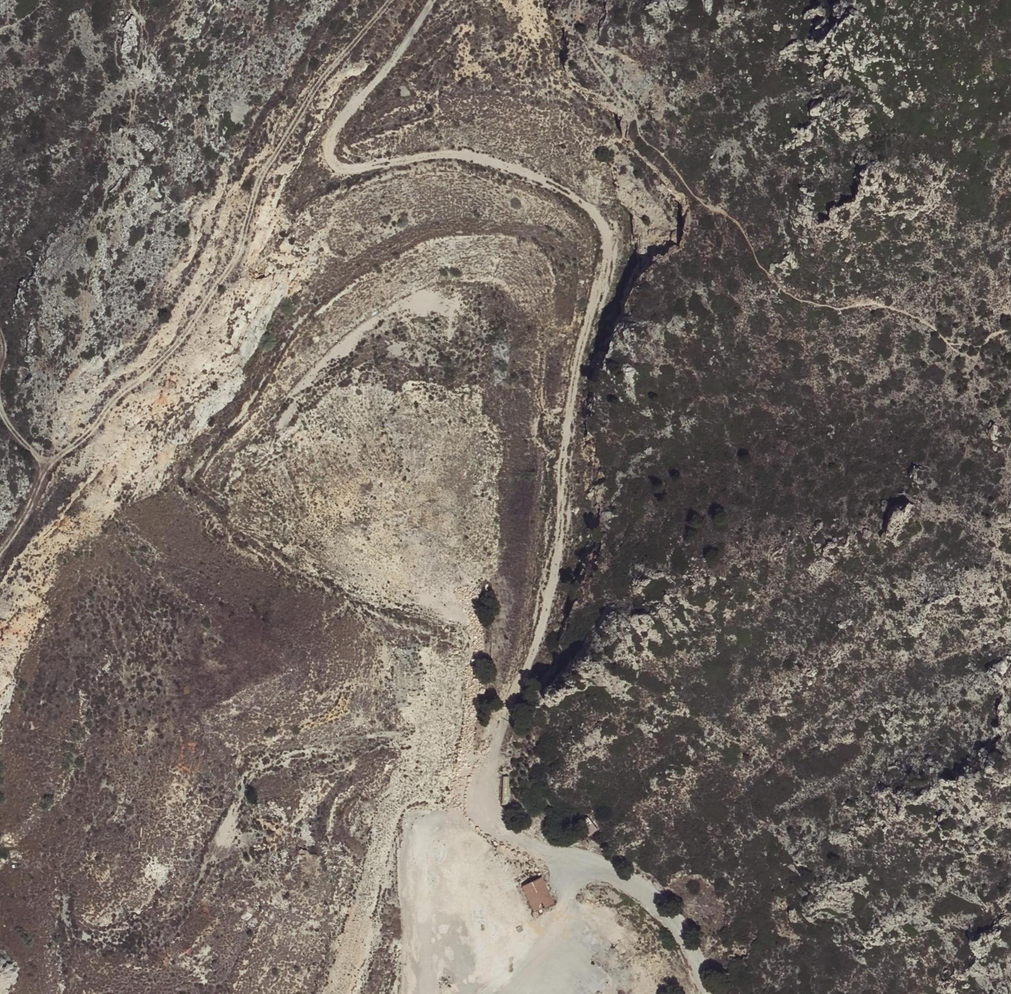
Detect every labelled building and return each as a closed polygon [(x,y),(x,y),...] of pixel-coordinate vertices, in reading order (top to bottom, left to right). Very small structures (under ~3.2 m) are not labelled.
[(148,394),(140,405),(147,410),(156,399),(148,394)] [(522,788),(514,797),(522,803),(529,793),(522,788)] [(524,885),(536,911),(557,902),(545,875),(524,885)]
